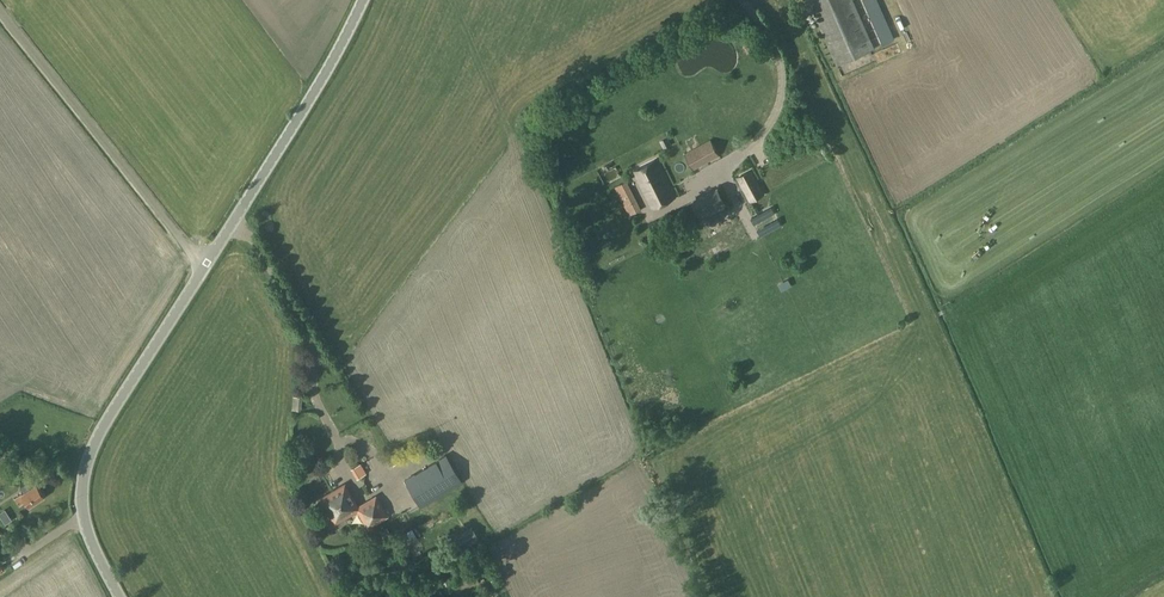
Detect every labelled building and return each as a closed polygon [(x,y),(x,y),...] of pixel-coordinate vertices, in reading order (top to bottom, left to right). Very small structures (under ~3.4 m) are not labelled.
[(837,64),(875,48),(853,0),(809,0),(837,64)] [(679,146),(703,136),(699,127),(676,137),(679,146)] [(663,129),(656,132),(661,142),(668,139),(663,129)] [(711,139),(684,154),(693,170),(720,156),(711,139)] [(634,171),(653,208),(675,196),(656,160),(634,171)] [(753,171),(739,179),(752,204),(766,196),(753,171)] [(718,188),(693,202),(702,220),(729,207),(718,188)] [(683,243),(678,234),(666,241),(670,249),(683,243)] [(419,506),(461,481),(446,456),(436,462),(435,461),(415,474),(404,480),(419,506)] [(352,479),(362,473),(355,463),(346,470),(352,479)] [(304,481),(314,498),(339,483),(333,474),(323,480),(318,472),(304,481)] [(317,499),(333,525),(355,511),(367,529),(388,516),(375,494),(358,505),(344,482),(317,499)] [(29,506),(44,496),(36,485),(15,498),(19,504),(25,500),(29,506)] [(456,551),(477,538),(470,527),(450,540),(456,551)]
